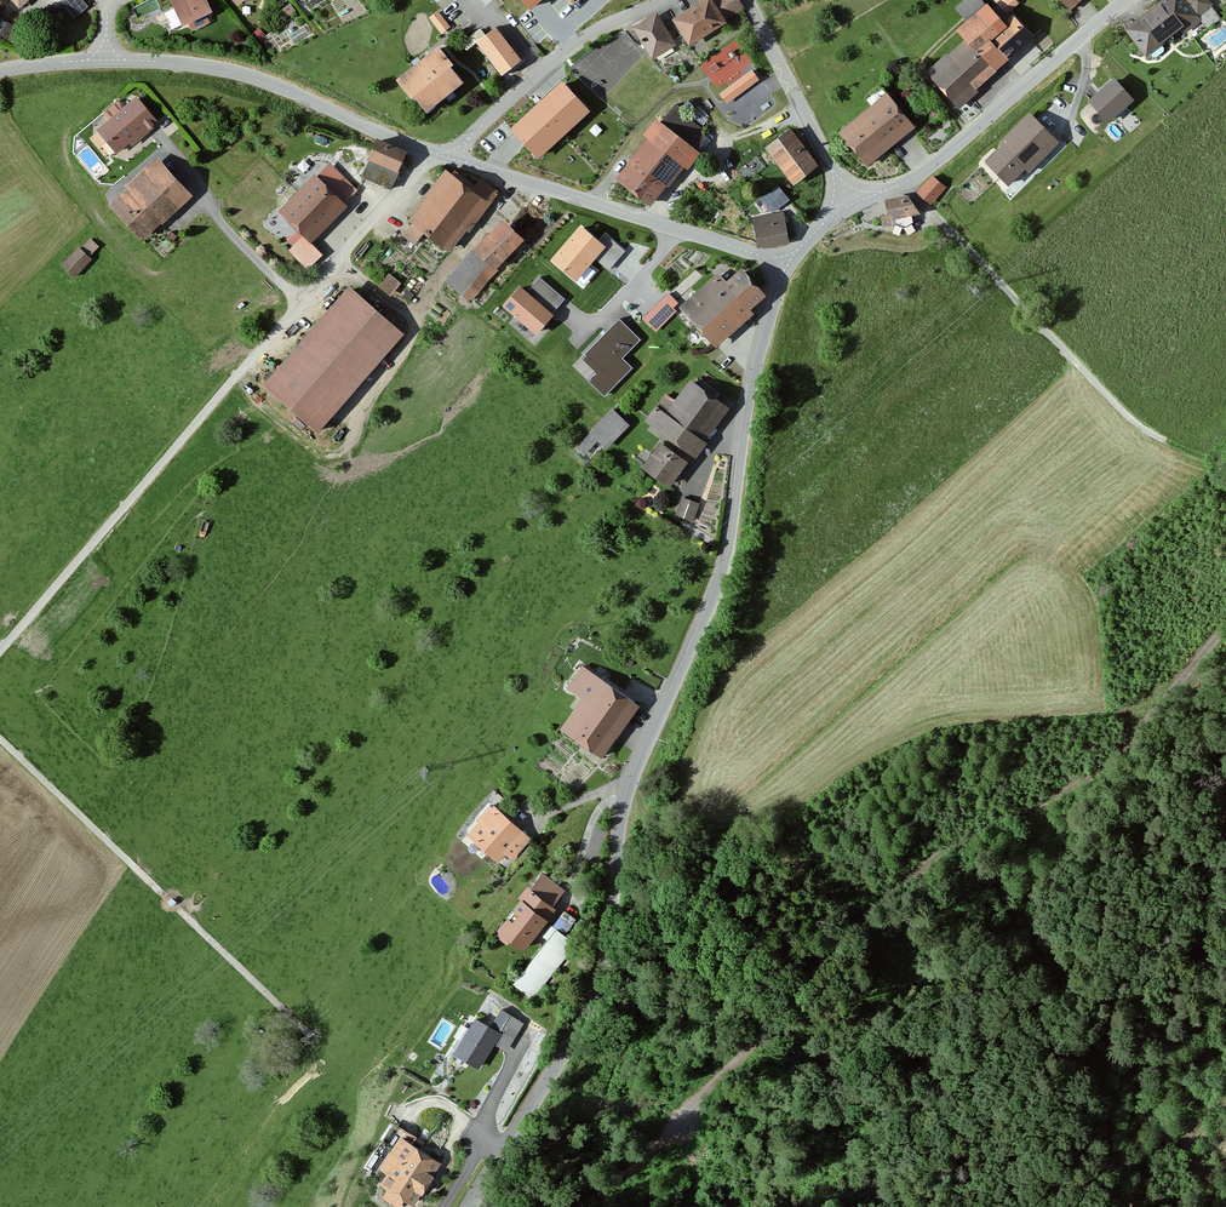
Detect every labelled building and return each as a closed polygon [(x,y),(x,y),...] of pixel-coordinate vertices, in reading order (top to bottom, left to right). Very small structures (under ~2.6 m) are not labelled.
[(17,12),(31,0),(7,0),(17,12)] [(173,2),(185,25),(214,11),(208,0),(176,0),(173,2)] [(529,8),(539,0),(522,0),(529,8)] [(668,22),(684,49),(742,13),(734,0),(702,0),(668,22)] [(954,4),(964,15),(981,0),(959,0),(954,4)] [(989,0),(1003,16),(1015,5),(1011,0),(989,0)] [(1066,15),(1082,0),(1051,0),(1066,15)] [(1181,0),(1162,0),(1120,33),(1142,61),(1209,8),(1203,0),(1181,0)] [(290,4),(282,9),(287,17),(296,12),(290,4)] [(959,43),(922,77),(955,112),(1031,41),(1009,18),(1001,26),(981,5),(950,33),(959,43)] [(438,12),(430,18),(441,33),(450,27),(438,12)] [(653,15),(629,29),(648,61),(672,47),(653,15)] [(0,18),(0,36),(11,43),(19,30),(0,18)] [(480,29),(461,43),(466,50),(485,35),(480,29)] [(521,64),(496,31),(476,46),(501,78),(521,64)] [(535,44),(531,47),(536,54),(540,51),(535,44)] [(459,86),(434,51),(394,80),(419,115),(459,86)] [(752,70),(719,94),(727,104),(759,80),(752,70)] [(553,80),(501,128),(528,158),(581,109),(553,80)] [(1131,102),(1112,81),(1086,103),(1105,124),(1131,102)] [(137,95),(97,128),(120,156),(160,123),(137,95)] [(859,115),(888,151),(911,131),(883,97),(859,115)] [(888,151),(859,115),(836,134),(865,169),(888,151)] [(1053,144),(1025,116),(979,163),(1007,191),(1053,144)] [(694,154),(650,120),(636,137),(643,142),(611,181),(648,210),(694,154)] [(787,131),(761,151),(788,189),(815,170),(787,131)] [(407,155),(375,141),(367,161),(399,175),(407,155)] [(193,196),(158,160),(111,205),(146,241),(193,196)] [(486,207),(443,172),(401,225),(444,259),(486,207)] [(298,193),(280,212),(313,244),(332,225),(350,207),(316,174),(298,193)] [(928,178),(913,197),(928,209),(943,191),(928,178)] [(772,210),(789,196),(777,181),(760,195),(772,210)] [(905,198),(880,203),(884,223),(909,218),(905,198)] [(780,213),(748,218),(753,250),(784,246),(780,213)] [(521,245),(498,224),(469,255),(492,276),(521,245)] [(625,249),(605,231),(596,241),(582,228),(556,256),(576,276),(593,258),(606,270),(625,249)] [(94,261),(79,246),(60,265),(75,280),(94,261)] [(490,280),(465,257),(440,285),(466,307),(490,280)] [(764,302),(736,272),(722,285),(749,315),(764,302)] [(401,283),(389,274),(378,287),(390,297),(401,283)] [(722,285),(715,277),(682,307),(715,346),(749,315),(722,285)] [(405,333),(350,286),(264,385),(319,432),(405,333)] [(555,315),(521,286),(503,307),(537,336),(555,315)] [(415,295),(407,290),(402,298),(410,302),(415,295)] [(679,303),(668,294),(643,319),(656,333),(677,311),(674,308),(679,303)] [(641,340),(620,319),(582,358),(596,372),(589,380),(605,396),(633,368),(623,358),(641,340)] [(726,412),(685,382),(670,402),(662,396),(642,422),(692,459),(726,412)] [(624,428),(608,411),(584,434),(601,451),(624,428)] [(683,464),(655,444),(636,469),(664,490),(683,464)] [(696,504),(677,499),(672,517),(691,522),(696,504)] [(635,707),(578,668),(563,690),(578,700),(556,732),(598,761),(620,729),(635,707)] [(522,835),(488,805),(462,836),(496,865),(522,835)] [(563,894),(535,873),(491,929),(518,950),(563,894)] [(573,948),(552,931),(508,984),(529,1001),(573,948)] [(497,1027),(475,1013),(451,1050),(478,1067),(494,1042),(506,1049),(524,1021),(507,1010),(497,1027)] [(441,1159),(400,1132),(371,1175),(387,1186),(381,1196),(398,1206),(404,1197),(412,1202),(441,1159)] [(375,1165),(385,1150),(377,1144),(367,1160),(375,1165)]
